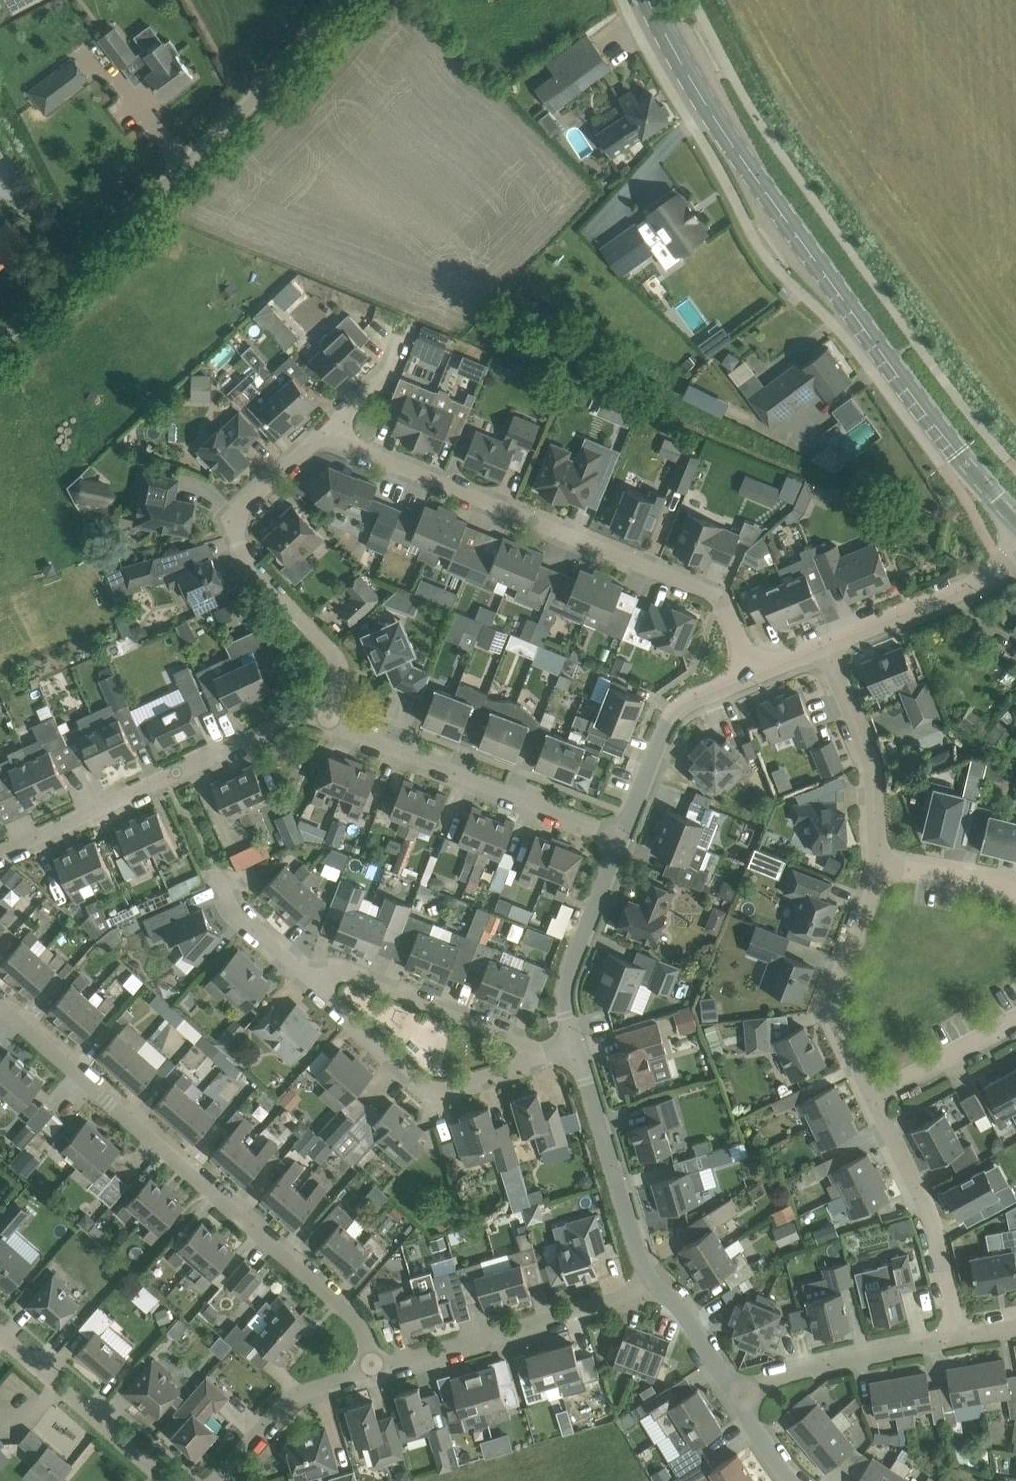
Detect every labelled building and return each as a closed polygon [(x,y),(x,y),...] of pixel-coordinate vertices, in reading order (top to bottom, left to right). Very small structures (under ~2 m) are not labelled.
[(138,60),(166,97),(194,76),(177,55),(181,52),(171,39),(167,42),(165,39),(163,40),(151,24),(135,36),(145,49),(138,54),(138,55),(141,58),(138,60)] [(116,25),(99,39),(121,68),(138,55),(138,54),(116,25)] [(567,49),(545,66),(554,78),(569,98),(612,66),(588,34),(567,49)] [(59,71),(30,93),(43,111),(63,97),(60,94),(70,86),(59,71)] [(619,99),(629,115),(599,135),(612,154),(637,138),(638,139),(669,118),(653,93),(640,101),(632,90),(619,99)] [(637,222),(602,248),(622,276),(656,252),(658,250),(656,248),(669,239),(678,252),(679,252),(682,249),(706,232),(695,218),(694,219),(677,196),(679,194),(678,194),(638,223),(637,222)] [(15,227),(9,219),(2,225),(0,223),(0,262),(1,264),(28,242),(15,227)] [(269,302),(254,315),(268,330),(286,349),(300,336),(269,302)] [(371,337),(358,322),(349,313),(328,334),(324,335),(322,338),(322,340),(322,344),(324,347),(312,359),(337,385),(352,371),(353,372),(362,364),(361,363),(370,355),(361,346),(371,337)] [(708,355),(732,337),(723,324),(698,342),(708,355)] [(418,338),(412,352),(421,356),(421,357),(438,364),(444,348),(418,338)] [(267,363),(250,344),(242,353),(266,379),(265,379),(305,421),(311,415),(308,411),(318,402),(294,376),(283,385),(265,365),(267,363)] [(825,399),(836,391),(852,379),(828,346),(802,366),(798,361),(749,398),(771,426),(819,391),(825,399)] [(723,361),(732,368),(739,358),(730,352),(723,361)] [(457,370),(483,381),(490,364),(464,354),(457,370)] [(741,363),(729,372),(739,384),(750,375),(741,363)] [(192,375),(192,401),(211,401),(211,375),(192,375)] [(402,438),(415,444),(431,403),(417,397),(422,385),(401,376),(385,415),(397,419),(393,431),(403,435),(402,438)] [(305,421),(265,379),(249,394),(253,399),(243,408),(260,426),(269,417),(284,433),(295,424),(298,427),(305,421)] [(689,400),(711,410),(717,398),(695,387),(689,400)] [(415,444),(428,449),(430,445),(440,450),(444,439),(457,444),(472,405),(465,402),(453,398),(453,397),(450,396),(452,392),(441,388),(440,391),(437,390),(431,403),(415,444)] [(469,392),(465,402),(472,405),(477,395),(469,392)] [(833,410),(847,429),(867,415),(852,396),(833,410)] [(604,397),(597,413),(629,426),(635,410),(604,397)] [(210,463),(218,472),(222,469),(231,478),(252,459),(243,449),(260,433),(240,411),(222,428),(221,427),(197,449),(200,453),(198,456),(207,466),(210,463)] [(489,470),(487,473),(502,479),(517,442),(529,447),(540,425),(515,415),(504,441),(477,430),(464,460),(489,470)] [(613,424),(609,442),(622,445),(626,427),(613,424)] [(560,455),(550,451),(537,485),(543,488),(542,491),(567,502),(568,498),(585,504),(598,471),(594,470),(601,453),(585,446),(578,463),(569,459),(560,455)] [(670,485),(686,492),(701,455),(685,448),(670,485)] [(66,480),(81,514),(114,499),(99,465),(66,480)] [(308,485),(326,505),(331,500),(347,507),(350,499),(368,507),(378,485),(330,465),(308,485)] [(177,479),(158,475),(147,473),(136,523),(189,534),(195,503),(174,498),(177,479)] [(751,497),(774,506),(781,488),(759,479),(751,497)] [(612,524),(641,536),(646,525),(653,528),(667,495),(652,489),(649,496),(627,487),(625,491),(621,490),(614,508),(618,510),(612,524)] [(392,537),(403,510),(384,502),(366,546),(385,554),(392,537)] [(419,556),(428,560),(449,509),(440,505),(438,509),(426,504),(420,517),(403,510),(392,537),(410,545),(413,539),(424,544),(419,556)] [(266,536),(277,549),(277,553),(277,556),(281,560),(284,560),(287,560),(290,563),(299,554),(302,558),(324,537),(297,507),(266,536)] [(447,568),(466,576),(477,550),(460,542),(468,522),(456,517),(457,512),(449,509),(428,560),(437,564),(442,551),(453,556),(447,568)] [(674,550),(710,564),(712,558),(728,564),(740,533),(689,513),(674,550)] [(499,579),(509,583),(524,545),(504,537),(496,557),(477,550),(466,576),(466,577),(495,589),(499,579)] [(752,570),(775,561),(765,537),(742,546),(752,570)] [(814,554),(827,587),(841,581),(849,600),(892,582),(876,543),(843,557),(838,545),(814,554)] [(509,583),(519,587),(515,597),(540,608),(550,582),(536,576),(545,553),(524,545),(509,583)] [(167,580),(170,587),(183,581),(192,602),(225,587),(212,558),(196,565),(187,547),(154,557),(160,577),(152,580),(154,585),(167,580)] [(795,577),(784,582),(800,620),(812,615),(811,613),(821,609),(814,592),(827,587),(814,554),(810,547),(801,551),(803,558),(790,563),(795,577)] [(142,588),(140,583),(152,580),(160,577),(154,557),(107,572),(117,595),(142,588)] [(577,579),(559,571),(554,586),(568,592),(560,612),(584,622),(589,610),(605,572),(596,569),(594,573),(581,568),(577,579)] [(605,572),(589,610),(601,615),(597,626),(623,637),(627,627),(634,611),(616,604),(624,585),(611,580),(613,576),(605,572)] [(353,597),(338,611),(352,626),(382,598),(367,581),(351,595),(353,597)] [(800,620),(784,582),(768,588),(765,583),(746,590),(759,621),(772,616),(776,627),(786,623),(787,625),(800,620)] [(437,584),(431,599),(452,608),(458,592),(437,584)] [(405,589),(399,587),(386,599),(399,604),(405,589)] [(641,629),(640,633),(654,639),(683,651),(698,616),(668,604),(666,608),(652,603),(650,609),(641,629)] [(484,621),(456,610),(446,636),(460,642),(465,629),(478,635),(484,621)] [(416,652),(401,618),(389,623),(380,619),(376,629),(364,634),(368,641),(365,648),(368,655),(375,658),(379,668),(387,665),(395,684),(423,695),(432,673),(413,665),(409,655),(416,652)] [(139,624),(131,628),(137,641),(150,635),(146,627),(139,624)] [(226,643),(231,655),(254,704),(262,700),(260,695),(273,689),(264,671),(279,665),(281,670),(282,670),(270,642),(264,629),(236,642),(235,639),(226,643)] [(875,695),(903,684),(905,690),(902,691),(915,725),(940,716),(926,682),(917,685),(915,679),(916,679),(903,646),(862,662),(875,695)] [(231,655),(197,671),(209,697),(223,691),(231,709),(243,703),(245,707),(254,704),(231,655)] [(200,691),(188,665),(174,672),(186,697),(200,691)] [(561,673),(557,684),(568,689),(573,678),(561,673)] [(613,679),(604,703),(637,716),(644,698),(627,691),(629,685),(613,679)] [(477,722),(487,697),(488,693),(460,682),(455,695),(442,729),(461,736),(468,718),(477,722)] [(424,722),(442,729),(455,695),(437,688),(424,722)] [(122,689),(107,696),(114,710),(128,704),(122,689)] [(773,740),(792,732),(798,746),(818,738),(799,693),(777,702),(776,698),(758,705),(773,740)] [(480,744),(498,751),(517,702),(512,700),(493,699),(487,697),(477,722),(487,725),(480,744)] [(201,728),(193,710),(189,701),(149,719),(161,746),(201,728)] [(524,739),(533,743),(541,724),(541,722),(522,704),(517,702),(498,751),(517,757),(524,739)] [(604,703),(597,721),(592,719),(588,729),(590,730),(607,736),(608,737),(612,728),(630,735),(637,716),(604,703)] [(114,710),(118,719),(100,727),(114,760),(126,755),(129,761),(138,757),(125,730),(138,725),(128,704),(114,710)] [(31,759),(45,792),(57,786),(60,793),(69,789),(61,772),(73,767),(63,745),(67,743),(63,734),(54,716),(33,725),(45,752),(31,759)] [(536,765),(554,772),(567,738),(550,732),(551,728),(541,724),(533,743),(543,747),(536,765)] [(63,734),(67,743),(77,765),(90,759),(97,775),(106,772),(103,765),(114,760),(100,727),(85,734),(81,725),(63,734)] [(607,736),(590,730),(588,736),(604,743),(607,736)] [(554,772),(573,779),(577,769),(592,775),(602,749),(585,742),(584,745),(567,738),(554,772)] [(736,758),(742,751),(727,738),(722,743),(716,738),(711,744),(704,738),(690,752),(697,759),(691,764),(697,770),(692,775),(706,789),(711,783),(717,789),(723,783),(729,789),(743,774),(737,768),(742,763),(736,758)] [(758,755),(752,739),(743,742),(750,758),(758,755)] [(843,766),(832,740),(814,748),(824,774),(843,766)] [(8,796),(21,791),(28,807),(37,803),(34,797),(45,792),(31,759),(25,745),(9,752),(12,757),(0,762),(0,779),(8,796)] [(329,788),(342,793),(355,760),(351,758),(349,762),(330,754),(313,801),(322,804),(329,788)] [(342,793),(355,798),(349,814),(359,818),(377,772),(362,767),(364,763),(355,760),(342,793)] [(246,772),(235,777),(255,822),(261,834),(269,831),(258,805),(270,800),(254,764),(244,768),(246,772)] [(228,817),(234,831),(255,822),(235,777),(223,782),(221,779),(212,783),(228,817)] [(8,796),(0,779),(0,800),(8,796)] [(414,782),(405,779),(390,816),(403,821),(398,833),(407,836),(424,791),(413,786),(414,782)] [(925,834),(954,841),(958,822),(972,826),(977,803),(978,799),(965,796),(965,794),(952,791),(953,787),(937,783),(932,785),(927,807),(931,808),(925,834)] [(436,795),(424,791),(407,836),(415,840),(420,827),(433,832),(447,795),(438,792),(436,795)] [(705,794),(697,791),(693,799),(701,802),(705,794)] [(705,794),(701,802),(709,806),(712,797),(705,794)] [(668,809),(660,829),(707,848),(721,811),(709,806),(701,802),(693,799),(686,816),(668,809)] [(794,804),(795,823),(805,823),(806,834),(812,834),(813,851),(836,850),(836,845),(848,844),(846,814),(838,814),(837,801),(794,804)] [(977,803),(972,826),(986,829),(981,848),(1001,853),(1010,817),(991,813),(993,807),(977,803)] [(467,859),(476,863),(493,817),(481,813),(483,809),(473,805),(459,842),(471,847),(467,859)] [(293,810),(276,817),(289,848),(306,841),(293,810)] [(142,814),(136,817),(152,851),(162,847),(168,861),(179,856),(158,812),(144,818),(142,814)] [(152,851),(136,817),(130,820),(132,823),(118,830),(138,874),(149,869),(143,855),(152,851)] [(476,863),(484,866),(489,854),(501,859),(516,822),(506,818),(505,822),(493,817),(476,863)] [(1001,853),(1015,856),(1015,819),(1010,817),(1001,853)] [(305,839),(306,839),(313,823),(301,818),(299,824),(303,835),(304,836),(305,839)] [(678,860),(671,877),(703,890),(711,871),(699,867),(707,848),(660,829),(652,849),(678,860)] [(329,832),(326,841),(339,846),(342,837),(329,832)] [(536,869),(549,874),(562,840),(553,836),(551,840),(537,834),(519,881),(529,885),(536,869)] [(407,836),(393,870),(402,873),(405,866),(416,840),(415,840),(407,836)] [(244,866),(270,854),(262,838),(254,842),(258,850),(240,858),(244,866)] [(80,843),(74,845),(90,880),(100,875),(106,889),(116,885),(96,840),(82,846),(80,843)] [(549,874),(562,879),(556,895),(565,899),(583,852),(564,845),(566,841),(562,840),(549,874)] [(90,880),(74,845),(68,848),(70,852),(56,858),(76,903),(86,898),(80,884),(90,880)] [(325,862),(336,849),(332,848),(321,860),(325,862)] [(500,862),(491,887),(505,892),(514,867),(500,862)] [(270,897),(279,906),(311,870),(304,863),(295,873),(286,864),(259,893),(267,900),(270,897)] [(405,866),(402,873),(416,879),(419,871),(405,866)] [(832,883),(814,876),(792,868),(783,893),(799,899),(789,925),(824,938),(834,911),(830,909),(834,901),(826,898),(832,883)] [(279,906),(288,914),(285,917),(293,924),(298,918),(306,925),(315,914),(321,919),(326,901),(309,886),(318,876),(311,870),(279,906)] [(469,881),(467,888),(475,891),(479,882),(477,881),(470,878),(469,881)] [(169,887),(175,899),(193,891),(188,879),(169,887)] [(333,941),(354,950),(369,913),(357,909),(365,888),(341,879),(328,913),(342,919),(333,941)] [(674,891),(669,888),(650,881),(641,904),(630,899),(618,929),(655,943),(668,912),(666,911),(674,891)] [(354,950),(376,958),(384,935),(399,941),(409,913),(412,906),(388,897),(385,906),(373,902),(369,913),(354,950)] [(144,918),(155,941),(169,934),(172,941),(181,937),(187,950),(185,952),(197,963),(222,935),(210,924),(203,908),(184,917),(178,903),(144,918)] [(479,906),(474,918),(487,923),(491,912),(492,911),(479,906)] [(16,916),(8,909),(0,918),(0,933),(16,916)] [(483,934),(481,939),(488,942),(489,938),(491,938),(494,932),(495,932),(502,917),(491,912),(487,923),(483,934)] [(405,967),(426,975),(441,937),(431,934),(436,922),(424,918),(424,919),(409,913),(399,941),(413,947),(405,967)] [(91,914),(82,924),(97,938),(98,938),(101,936),(91,914)] [(554,916),(548,931),(563,936),(568,922),(569,922),(557,917),(554,916)] [(746,951),(771,960),(761,986),(796,1000),(797,998),(800,999),(813,966),(783,954),(790,937),(756,924),(746,951)] [(99,938),(110,950),(125,939),(119,925),(114,927),(109,929),(99,938)] [(455,961),(470,967),(481,939),(455,929),(450,941),(441,937),(426,975),(447,983),(455,961)] [(13,985),(40,955),(31,947),(40,937),(32,930),(0,966),(0,968),(10,977),(7,980),(13,985)] [(476,994),(497,1002),(512,964),(501,960),(505,948),(488,942),(481,939),(470,967),(485,972),(476,994)] [(251,966),(253,963),(238,949),(212,978),(246,1010),(271,984),(251,966)] [(13,985),(19,990),(21,987),(32,997),(65,960),(57,953),(49,963),(40,955),(13,985)] [(646,967),(627,960),(609,953),(603,967),(606,969),(595,996),(629,1010),(646,967)] [(680,965),(658,956),(647,985),(669,993),(680,965)] [(497,1002),(517,1010),(526,989),(541,994),(551,968),(526,959),(523,968),(512,964),(497,1002)] [(57,1023),(62,1029),(89,998),(80,990),(89,981),(81,974),(48,1011),(59,1020),(57,1023)] [(150,1003),(164,1015),(172,1006),(158,994),(150,1003)] [(62,1029),(68,1034),(71,1031),(82,1040),(115,1003),(107,997),(98,1006),(89,998),(62,1029)] [(254,1028),(291,1062),(320,1030),(300,1011),(302,1008),(298,1004),(286,1017),(274,1006),(254,1028)] [(164,1015),(178,1027),(186,1018),(172,1006),(164,1015)] [(681,1032),(698,1027),(691,1006),(675,1011),(681,1032)] [(537,1018),(540,1029),(551,1026),(548,1015),(537,1018)] [(744,1018),(747,1053),(778,1048),(792,1079),(825,1063),(817,1046),(815,1047),(804,1026),(774,1040),(770,1040),(768,1015),(744,1018)] [(625,1032),(629,1047),(610,1053),(621,1091),(655,1080),(647,1054),(666,1048),(658,1022),(625,1032)] [(98,1055),(118,1072),(139,1049),(118,1031),(98,1055)] [(213,1058),(224,1067),(233,1058),(226,1052),(221,1048),(213,1058)] [(317,1073),(348,1101),(374,1074),(361,1062),(359,1065),(340,1048),(317,1073)] [(118,1072),(138,1090),(159,1067),(139,1049),(118,1072)] [(4,1092),(27,1067),(8,1050),(0,1060),(0,1089),(4,1092)] [(232,1058),(224,1067),(235,1076),(243,1067),(232,1058)] [(4,1092),(31,1116),(27,1121),(39,1131),(55,1113),(43,1103),(40,1106),(31,1098),(44,1082),(27,1067),(4,1092)] [(1004,1074),(1015,1095),(1015,1068),(1004,1074)] [(155,1105),(175,1122),(196,1099),(185,1090),(193,1081),(183,1072),(155,1105)] [(985,1099),(1001,1127),(1009,1123),(1004,1114),(1015,1107),(1015,1095),(1004,1074),(986,1085),(992,1095),(985,1099)] [(808,1111),(814,1124),(849,1107),(844,1096),(842,1098),(835,1085),(796,1104),(801,1114),(808,1111)] [(961,1099),(973,1120),(987,1112),(975,1091),(961,1099)] [(524,1136),(536,1132),(542,1150),(568,1142),(557,1106),(544,1110),(538,1092),(513,1099),(519,1118),(524,1136)] [(645,1105),(646,1106),(647,1106),(652,1122),(632,1128),(641,1158),(671,1150),(665,1128),(681,1123),(674,1097),(645,1105)] [(175,1122),(195,1140),(224,1107),(214,1099),(206,1108),(196,1099),(175,1122)] [(424,1130),(415,1122),(393,1102),(376,1121),(387,1130),(379,1138),(407,1164),(425,1143),(418,1136),(424,1130)] [(321,1130),(335,1143),(356,1119),(343,1106),(321,1130)] [(504,1168),(517,1210),(532,1206),(514,1144),(501,1148),(489,1106),(462,1114),(463,1119),(452,1122),(464,1163),(469,1165),(497,1157),(500,1169),(504,1168)] [(814,1124),(819,1135),(813,1138),(819,1150),(858,1131),(852,1118),(854,1117),(849,1107),(814,1124)] [(955,1130),(945,1111),(913,1129),(923,1147),(955,1130)] [(212,1155),(228,1169),(249,1145),(241,1138),(253,1125),(245,1117),(212,1155)] [(332,1146),(345,1157),(371,1128),(359,1117),(332,1146)] [(54,1142),(78,1164),(104,1135),(87,1120),(70,1139),(62,1132),(55,1140),(54,1142)] [(310,1127),(294,1145),(306,1156),(309,1152),(321,1138),(321,1137),(310,1127)] [(955,1130),(923,1147),(933,1165),(950,1156),(956,1169),(979,1156),(971,1143),(964,1147),(955,1130)] [(78,1164),(95,1179),(89,1186),(111,1206),(117,1199),(130,1184),(116,1172),(112,1177),(103,1169),(121,1149),(104,1135),(78,1164)] [(321,1138),(309,1152),(321,1163),(333,1149),(321,1138)] [(228,1169),(245,1184),(278,1147),(269,1139),(257,1153),(249,1145),(228,1169)] [(714,1150),(708,1152),(711,1161),(712,1165),(747,1155),(743,1141),(714,1150)] [(23,1146),(11,1162),(28,1175),(41,1159),(23,1146)] [(699,1165),(711,1161),(708,1152),(696,1155),(699,1165)] [(839,1178),(846,1192),(882,1175),(877,1164),(874,1166),(868,1153),(829,1172),(833,1181),(839,1178)] [(261,1198),(278,1213),(299,1189),(291,1182),(303,1169),(294,1161),(261,1198)] [(653,1182),(662,1213),(699,1202),(696,1191),(706,1188),(700,1168),(672,1176),(653,1182)] [(945,1189),(959,1216),(979,1205),(985,1216),(1015,1199),(1015,1193),(1010,1181),(996,1189),(984,1168),(945,1189)] [(846,1192),(852,1204),(846,1207),(852,1218),(890,1199),(884,1186),(887,1185),(882,1175),(846,1192)] [(136,1211),(144,1218),(171,1188),(165,1183),(162,1186),(151,1176),(119,1213),(127,1221),(136,1211)] [(278,1213),(295,1228),(327,1190),(319,1183),(307,1196),(299,1189),(278,1213)] [(144,1218),(153,1226),(145,1236),(152,1243),(185,1205),(174,1196),(176,1193),(171,1188),(144,1218)] [(680,1249),(692,1268),(725,1246),(719,1237),(729,1230),(724,1222),(740,1211),(732,1198),(708,1212),(717,1226),(680,1249)] [(10,1235),(30,1213),(15,1199),(0,1216),(0,1226),(10,1235)] [(333,1261),(355,1236),(367,1222),(358,1215),(355,1219),(338,1203),(320,1224),(331,1233),(317,1248),(333,1261)] [(791,1203),(772,1212),(778,1224),(796,1215),(791,1203)] [(395,1206),(390,1212),(397,1219),(403,1213),(395,1206)] [(568,1222),(574,1242),(559,1246),(563,1260),(548,1264),(553,1283),(568,1278),(568,1279),(576,1277),(578,1282),(599,1276),(590,1247),(604,1243),(596,1214),(577,1220),(568,1222)] [(893,1237),(916,1230),(911,1214),(888,1221),(893,1237)] [(772,1227),(779,1244),(801,1235),(793,1218),(772,1227)] [(187,1256),(195,1263),(222,1233),(216,1228),(213,1231),(203,1221),(170,1259),(178,1266),(187,1256)] [(835,1223),(814,1230),(818,1242),(839,1234),(835,1223)] [(972,1257),(978,1290),(993,1287),(994,1289),(1007,1287),(1006,1285),(1015,1283),(1015,1227),(1002,1229),(1006,1250),(972,1257)] [(523,1249),(508,1253),(512,1266),(499,1270),(509,1302),(532,1295),(522,1263),(538,1259),(529,1230),(518,1234),(523,1249)] [(195,1263),(205,1272),(196,1281),(203,1288),(236,1251),(225,1241),(228,1238),(222,1233),(195,1263)] [(333,1261),(348,1275),(361,1260),(372,1269),(390,1249),(372,1234),(364,1243),(355,1236),(333,1261)] [(9,1291),(33,1263),(3,1237),(0,1240),(0,1283),(9,1291)] [(742,1250),(731,1257),(725,1246),(692,1268),(704,1286),(724,1274),(732,1287),(737,1284),(756,1272),(742,1250)] [(879,1266),(855,1272),(863,1304),(871,1302),(876,1321),(907,1313),(902,1291),(900,1284),(915,1281),(915,1280),(910,1257),(909,1253),(892,1257),(893,1261),(879,1265),(879,1266)] [(226,1281),(239,1293),(246,1285),(251,1289),(257,1281),(253,1277),(259,1270),(245,1258),(226,1281)] [(483,1260),(457,1268),(458,1269),(461,1281),(476,1277),(486,1308),(509,1302),(499,1270),(487,1274),(483,1260)] [(854,1283),(849,1264),(849,1262),(824,1268),(830,1293),(807,1299),(809,1306),(813,1323),(816,1336),(851,1327),(841,1286),(854,1283)] [(434,1276),(433,1271),(412,1277),(417,1294),(426,1326),(446,1320),(456,1317),(451,1298),(465,1294),(461,1281),(458,1269),(434,1276)] [(26,1306),(47,1324),(50,1319),(59,1326),(80,1303),(68,1293),(72,1288),(55,1273),(39,1291),(26,1306)] [(426,1326),(417,1294),(406,1296),(403,1284),(380,1291),(388,1316),(401,1313),(406,1332),(426,1326)] [(723,1293),(727,1300),(742,1291),(737,1284),(732,1287),(723,1293)] [(737,1324),(735,1331),(742,1334),(738,1342),(757,1350),(761,1341),(768,1344),(771,1337),(778,1340),(786,1321),(778,1318),(781,1311),(774,1308),(777,1301),(758,1293),(755,1300),(748,1297),(745,1305),(738,1302),(730,1321),(737,1324)] [(267,1301),(259,1310),(293,1341),(302,1330),(307,1335),(315,1326),(280,1294),(272,1303),(271,1305),(267,1301)] [(91,1337),(78,1351),(108,1378),(126,1357),(101,1334),(114,1319),(99,1306),(80,1327),(91,1337)] [(809,1306),(799,1309),(803,1325),(813,1323),(809,1306)] [(166,1307),(157,1311),(162,1324),(172,1320),(166,1307)] [(790,1311),(794,1327),(803,1325),(799,1309),(790,1311)] [(293,1341),(259,1310),(243,1328),(237,1323),(225,1337),(243,1353),(254,1340),(282,1364),(289,1356),(284,1351),(293,1341)] [(615,1359),(612,1365),(626,1370),(627,1367),(643,1373),(642,1376),(654,1380),(656,1375),(665,1378),(670,1365),(661,1362),(669,1342),(628,1326),(620,1346),(612,1343),(607,1356),(615,1359)] [(573,1342),(550,1349),(559,1380),(571,1376),(574,1385),(600,1377),(599,1372),(593,1353),(577,1358),(573,1342)] [(559,1380),(550,1349),(528,1355),(533,1373),(521,1377),(527,1396),(528,1401),(549,1395),(546,1384),(559,1380)] [(1009,1395),(1013,1416),(1015,1416),(1015,1373),(1007,1375),(1004,1358),(976,1363),(983,1400),(1009,1395)] [(170,1401),(179,1408),(186,1399),(178,1392),(181,1389),(151,1362),(124,1392),(146,1412),(150,1407),(158,1414),(170,1401)] [(955,1405),(983,1400),(976,1363),(948,1368),(955,1405)] [(490,1366),(474,1371),(484,1408),(486,1414),(507,1408),(520,1404),(519,1398),(513,1379),(501,1383),(497,1369),(496,1364),(490,1366)] [(486,1414),(484,1408),(474,1371),(452,1377),(457,1395),(444,1398),(453,1430),(475,1425),(488,1421),(486,1414)] [(899,1377),(908,1426),(917,1425),(914,1411),(933,1408),(927,1372),(899,1377)] [(179,1408),(189,1417),(173,1435),(197,1456),(218,1432),(204,1419),(215,1407),(217,1409),(229,1396),(207,1376),(186,1399),(179,1408)] [(871,1382),(877,1417),(896,1414),(899,1428),(899,1432),(901,1443),(908,1442),(906,1427),(908,1426),(899,1377),(871,1382)] [(653,1384),(641,1391),(646,1399),(658,1392),(653,1384)] [(404,1418),(396,1420),(402,1441),(429,1433),(434,1449),(445,1446),(453,1444),(448,1423),(436,1427),(434,1420),(429,1401),(424,1402),(423,1398),(419,1387),(397,1393),(403,1412),(404,1418)] [(656,1414),(668,1434),(710,1408),(698,1388),(677,1401),(668,1387),(647,1400),(656,1414)] [(808,1448),(848,1415),(862,1403),(857,1397),(843,1409),(842,1408),(831,1418),(818,1402),(790,1426),(808,1448)] [(358,1444),(369,1441),(376,1463),(403,1455),(395,1425),(381,1429),(373,1400),(348,1408),(353,1427),(358,1444)] [(944,1406),(933,1408),(936,1422),(946,1420),(945,1411),(944,1406)] [(567,1408),(557,1412),(564,1433),(574,1430),(567,1408)] [(668,1434),(671,1433),(683,1451),(669,1459),(678,1474),(707,1457),(698,1442),(722,1427),(717,1418),(710,1408),(668,1434)] [(955,1409),(945,1411),(946,1420),(947,1424),(958,1422),(955,1409)] [(808,1448),(826,1470),(855,1446),(842,1431),(854,1422),(848,1415),(808,1448)] [(313,1435),(288,1442),(288,1445),(286,1445),(284,1448),(286,1458),(290,1459),(292,1459),(294,1465),(289,1466),(293,1480),(322,1473),(321,1470),(337,1465),(326,1427),(312,1431),(313,1435)] [(50,1444),(31,1429),(20,1442),(38,1457),(33,1464),(53,1480),(58,1480),(73,1464),(50,1444)] [(485,1455),(513,1446),(508,1430),(480,1439),(485,1455)] [(719,1480),(743,1480),(752,1476),(738,1453),(714,1467),(707,1457),(667,1480),(698,1480),(701,1480),(702,1480),(713,1480),(717,1478),(719,1480)] [(905,1461),(898,1456),(890,1467),(873,1457),(857,1480),(891,1480),(905,1461)] [(905,1478),(912,1466),(905,1461),(891,1480),(910,1480),(905,1478)] [(651,1474),(655,1480),(666,1480),(674,1476),(666,1465),(651,1474)] [(355,1469),(330,1476),(331,1480),(358,1480),(355,1469)]
